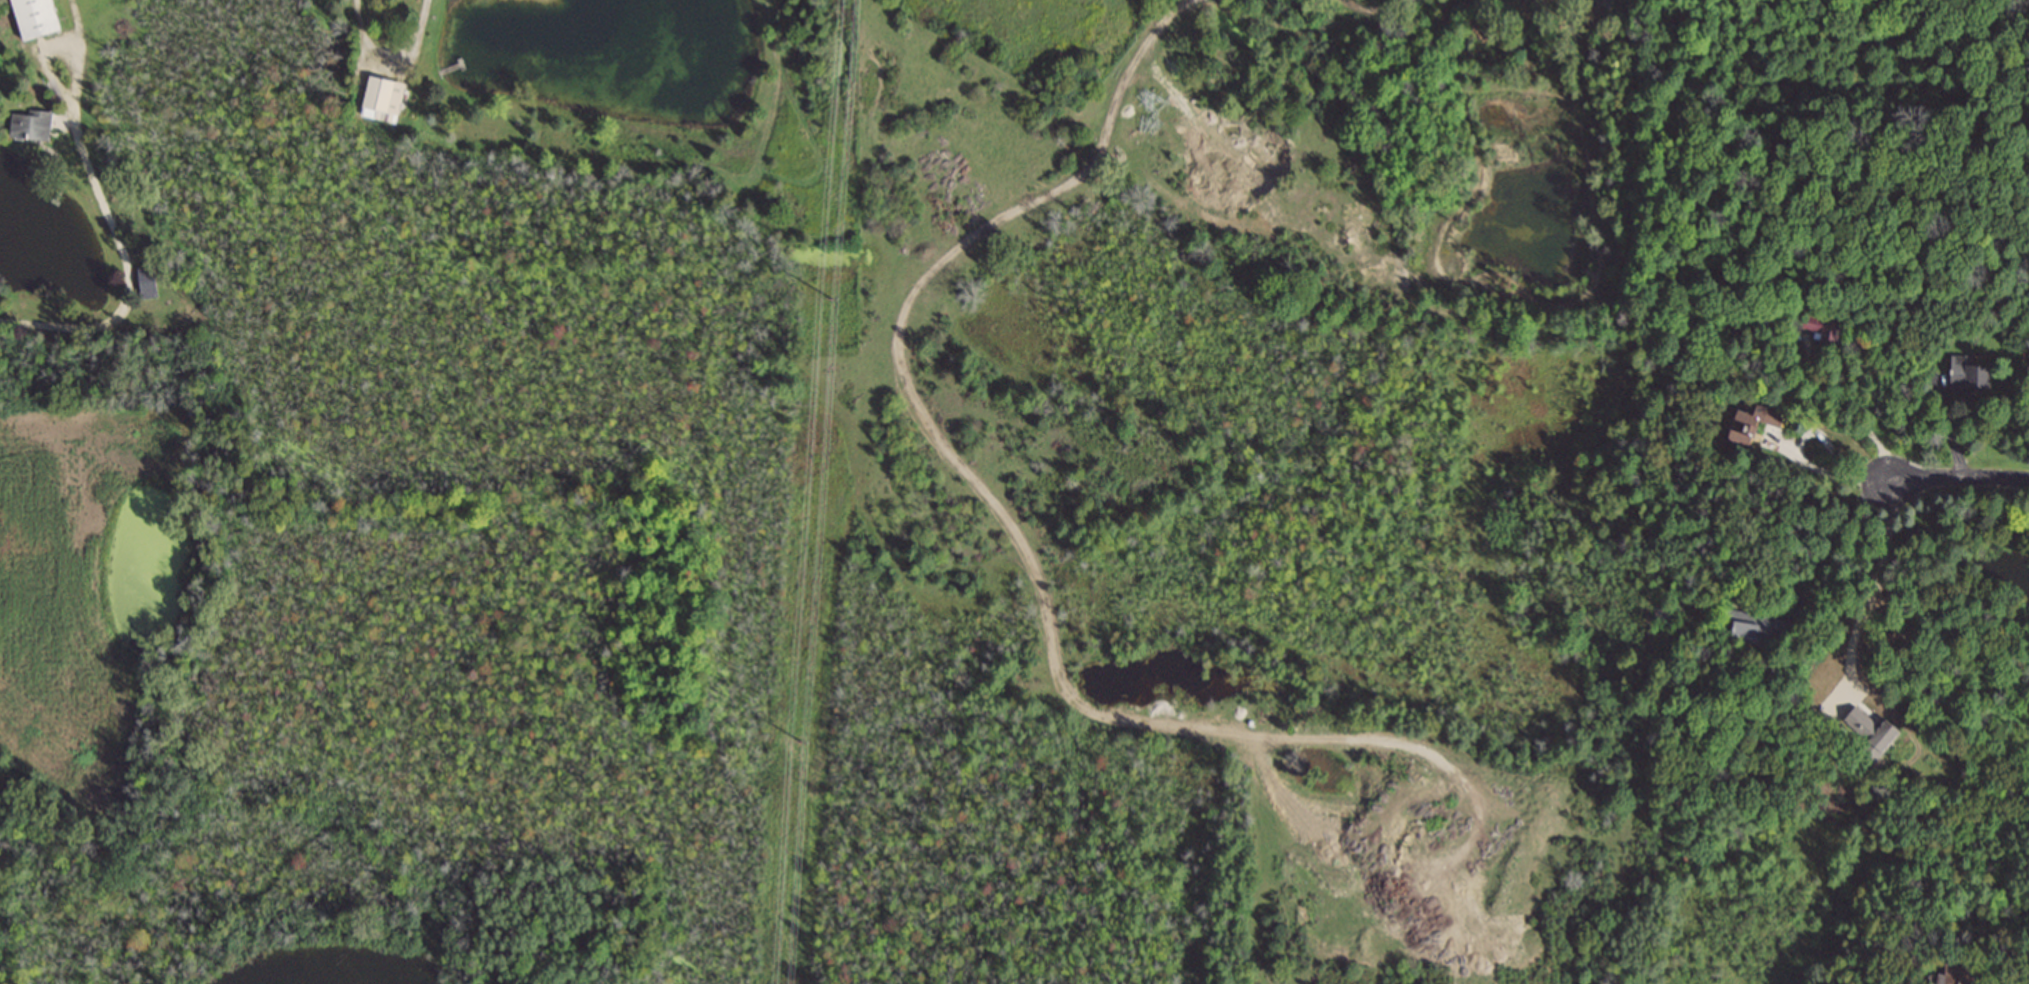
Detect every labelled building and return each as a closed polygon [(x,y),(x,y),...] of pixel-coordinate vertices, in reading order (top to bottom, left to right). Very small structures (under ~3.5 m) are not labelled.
[(19,42),(58,33),(50,0),(9,0),(19,42)] [(361,117),(386,121),(386,123),(397,125),(403,84),(367,78),(361,117)] [(27,116),(10,114),(7,140),(46,144),(50,114),(27,112),(27,116)] [(157,298),(152,266),(135,268),(140,301),(157,298)] [(1834,347),(1840,322),(1803,313),(1799,330),(1818,335),(1816,343),(1834,347)] [(1966,356),(1949,356),(1949,393),(1988,393),(1988,367),(1966,367),(1966,356)] [(1736,411),(1726,441),(1748,448),(1756,422),(1777,428),(1781,415),(1755,407),(1752,416),(1736,411)] [(1786,644),(1789,621),(1769,618),(1770,616),(1726,609),(1722,635),(1786,644)] [(1883,720),(1877,727),(1853,707),(1840,723),(1880,755),(1899,733),(1883,720)] [(1976,958),(1944,954),(1941,983),(1973,983),(1976,958)]
